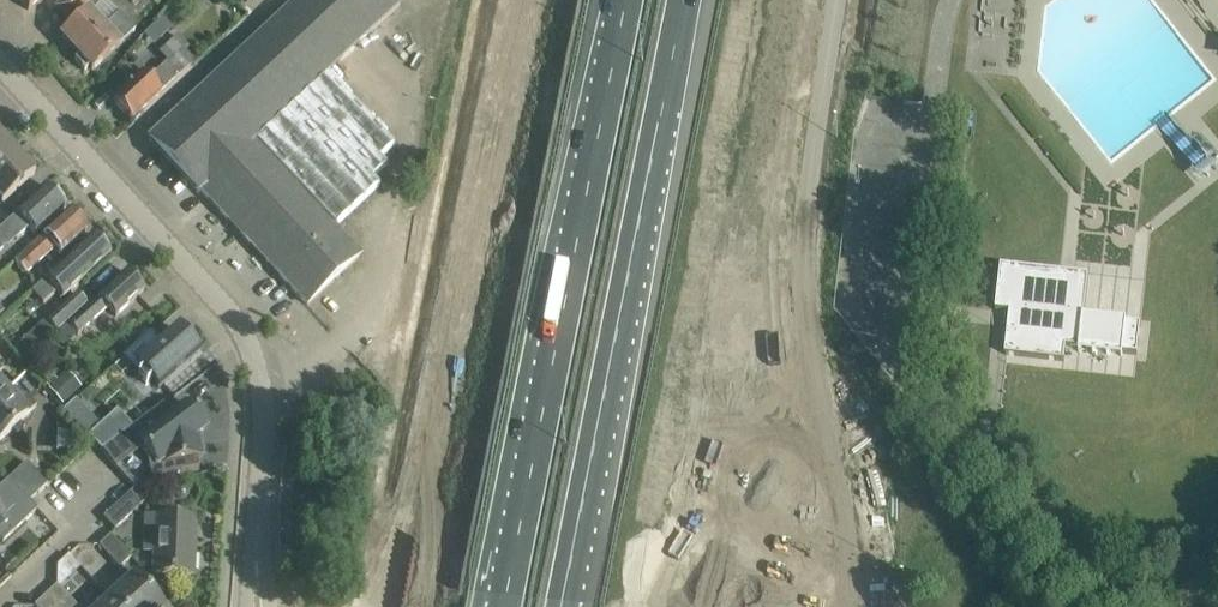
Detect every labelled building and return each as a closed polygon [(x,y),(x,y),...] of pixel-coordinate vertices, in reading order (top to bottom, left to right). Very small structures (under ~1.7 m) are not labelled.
[(29,9),(39,0),(20,0),(29,9)] [(75,59),(85,70),(89,67),(92,70),(136,30),(119,12),(118,13),(106,0),(101,0),(96,5),(92,0),(64,0),(56,8),(73,27),(62,37),(79,56),(75,59)] [(265,263),(278,277),(281,275),(308,304),(361,255),(334,226),(378,185),(371,178),(386,164),(379,158),(393,145),(327,74),(401,5),(397,0),(300,0),(150,139),(151,141),(155,138),(201,188),(198,191),(199,192),(201,190),(267,261),(265,263)] [(114,101),(132,120),(150,104),(196,61),(186,50),(190,46),(180,35),(160,53),(168,61),(150,77),(145,72),(114,101)] [(17,153),(0,134),(0,169),(17,153)] [(0,169),(0,202),(2,204),(35,173),(17,153),(0,169)] [(0,229),(0,250),(28,224),(37,233),(66,206),(47,185),(0,229)] [(15,261),(27,273),(56,247),(62,253),(88,229),(70,210),(15,261)] [(33,290),(44,302),(58,290),(64,298),(111,254),(93,235),(33,290)] [(1002,267),(997,309),(1002,310),(1011,311),(1005,354),(1064,361),(1066,346),(1137,354),(1140,325),(1126,323),(1126,319),(1083,314),(1087,277),(1061,274),(1060,274),(1002,267)] [(76,335),(70,329),(72,326),(80,335),(110,307),(117,315),(144,290),(126,271),(56,336),(65,346),(76,335)] [(77,294),(47,322),(57,333),(87,304),(77,294)] [(152,332),(123,357),(138,377),(143,373),(157,390),(199,358),(176,329),(161,343),(152,332)] [(25,339),(13,350),(24,363),(36,351),(25,339)] [(0,396),(0,441),(37,405),(28,396),(20,404),(7,390),(0,396)] [(78,398),(66,409),(76,421),(89,410),(78,398)] [(133,427),(103,450),(117,468),(144,448),(151,457),(148,459),(152,476),(200,467),(198,457),(203,456),(199,434),(207,428),(201,421),(205,418),(197,407),(193,410),(188,403),(173,415),(164,403),(133,427)] [(118,410),(90,435),(94,439),(100,447),(103,450),(133,427),(118,410)] [(28,462),(10,479),(30,502),(31,501),(49,485),(28,462)] [(4,542),(15,532),(38,510),(31,501),(30,502),(10,479),(0,488),(0,538),(4,542)] [(104,517),(116,529),(147,500),(136,488),(104,517)] [(173,573),(173,579),(188,580),(188,574),(194,574),(195,549),(192,549),(192,538),(195,538),(196,519),(157,517),(154,572),(173,573)] [(100,545),(121,568),(132,557),(111,535),(100,545)] [(58,565),(57,585),(61,588),(82,568),(69,555),(58,565)] [(110,599),(118,606),(162,606),(126,568),(115,579),(123,587),(110,599)] [(46,595),(57,606),(78,606),(61,588),(57,585),(46,595)] [(46,595),(35,605),(37,606),(57,606),(46,595)] [(110,599),(102,606),(118,606),(110,599)]
